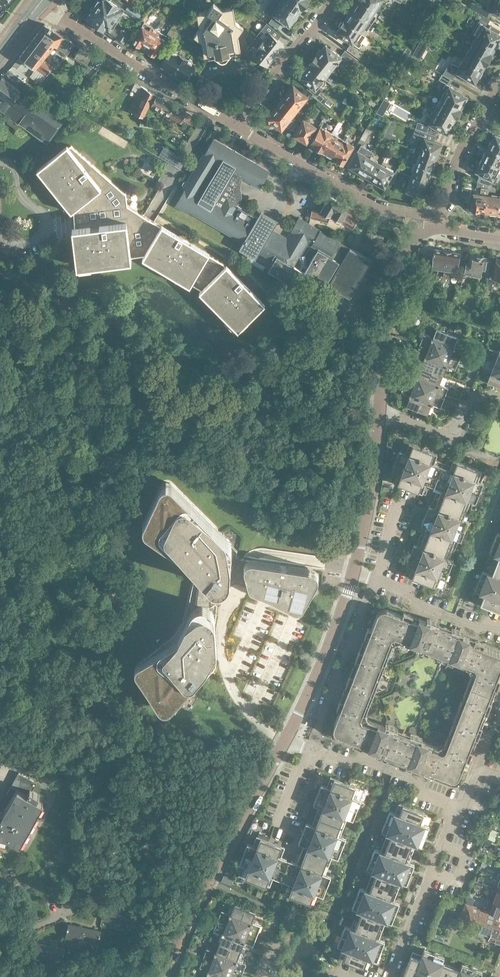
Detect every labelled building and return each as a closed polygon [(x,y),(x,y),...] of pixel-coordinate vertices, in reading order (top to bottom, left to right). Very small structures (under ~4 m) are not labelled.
[(95,6),(117,20),(124,10),(140,20),(144,14),(132,7),(122,0),(98,0),(95,6)] [(239,0),(238,0),(234,5),(245,14),(249,8),(239,0)] [(280,1),(297,14),(305,3),(302,0),(279,0),(280,1)] [(351,9),(371,23),(376,15),(379,12),(361,0),(358,0),(351,9)] [(379,12),(380,13),(385,5),(380,2),(381,0),(361,0),(379,12)] [(486,8),(472,1),(469,7),(478,12),(489,17),(493,10),(499,13),(498,16),(499,17),(499,0),(489,0),(486,8)] [(297,14),(280,1),(271,12),(274,14),(272,16),(283,24),(285,22),(289,25),(297,14)] [(202,41),(204,56),(209,55),(209,53),(210,51),(214,50),(215,56),(219,59),(221,56),(224,55),(227,58),(230,54),(229,48),(233,47),(235,49),(235,50),(240,49),(238,35),(243,27),(235,21),(233,6),(222,8),(213,2),(207,10),(196,12),(199,27),(194,35),(202,41)] [(88,17),(88,20),(109,33),(110,31),(116,36),(116,38),(124,43),(129,34),(121,29),(120,31),(113,26),(117,20),(95,6),(88,17)] [(435,13),(426,7),(420,18),(429,23),(435,13)] [(351,9),(344,20),(366,34),(368,31),(366,30),(371,23),(351,9)] [(495,46),(499,38),(499,33),(497,32),(499,29),(487,23),(490,18),(489,17),(478,12),(475,17),(479,19),(471,33),(476,36),(495,46)] [(436,13),(431,21),(436,25),(442,17),(436,13)] [(176,19),(167,33),(172,36),(180,22),(176,19)] [(366,34),(344,20),(336,32),(338,33),(336,36),(344,41),(346,38),(359,47),(362,43),(361,42),(366,34)] [(132,40),(143,48),(156,28),(144,21),(132,40)] [(44,23),(38,32),(54,44),(53,46),(66,54),(73,44),(52,28),(44,23)] [(156,28),(143,48),(155,55),(167,35),(156,28)] [(176,30),(172,36),(167,43),(172,47),(181,33),(176,30)] [(38,32),(19,56),(35,68),(36,68),(46,75),(52,67),(43,59),(53,46),(54,44),(38,32)] [(252,54),(267,66),(285,44),(269,32),(252,54)] [(476,36),(469,48),(488,59),(495,46),(476,36)] [(320,49),(316,54),(334,69),(339,62),(344,66),(348,61),(359,69),(363,64),(345,50),(341,55),(330,47),(326,44),(322,49),(320,49)] [(351,44),(347,49),(359,58),(363,52),(351,44)] [(86,62),(92,54),(80,45),(74,54),(86,62)] [(469,48),(463,59),(482,70),(488,59),(469,48)] [(171,49),(161,66),(185,80),(195,64),(171,49)] [(312,62),(309,66),(326,79),(334,86),(337,82),(329,75),(334,69),(316,54),(311,61),(312,62)] [(102,60),(94,55),(90,63),(98,68),(102,60)] [(442,74),(451,79),(452,79),(455,74),(455,73),(456,71),(458,73),(457,76),(468,82),(470,80),(475,82),(482,70),(463,59),(459,66),(453,63),(452,63),(449,62),(446,68),(442,74)] [(326,79),(309,66),(301,76),(305,79),(304,80),(317,91),(313,95),(321,102),(325,97),(319,92),(323,88),(321,86),(326,79)] [(445,90),(441,98),(461,109),(464,105),(463,103),(466,97),(461,94),(462,93),(448,85),(451,79),(442,74),(439,79),(445,83),(442,89),(445,90)] [(35,134),(47,143),(64,118),(37,98),(35,100),(2,76),(0,78),(0,94),(4,96),(0,102),(0,109),(10,116),(20,124),(30,131),(35,134)] [(140,85),(134,82),(131,88),(137,91),(127,109),(142,116),(149,102),(151,103),(151,104),(156,94),(140,85)] [(293,85),(285,96),(299,107),(308,96),(293,85)] [(192,124),(196,117),(156,94),(151,104),(181,121),(182,118),(192,124)] [(285,96),(276,107),(290,118),(299,107),(285,96)] [(383,97),(378,111),(384,114),(390,99),(383,97)] [(425,104),(434,109),(453,120),(455,116),(457,117),(461,109),(441,98),(437,105),(428,100),(425,104)] [(290,118),(276,107),(271,112),(270,112),(268,114),(269,122),(271,123),(273,122),(282,129),(290,118)] [(417,121),(414,127),(415,128),(425,131),(428,123),(441,131),(441,129),(446,132),(453,120),(434,109),(429,117),(427,115),(422,123),(417,121)] [(10,116),(6,121),(17,129),(20,124),(10,116)] [(299,125),(294,135),(306,142),(315,125),(303,118),(299,125)] [(289,132),(294,135),(299,125),(295,122),(289,132)] [(332,133),(320,126),(310,144),(321,150),(332,133)] [(371,131),(366,128),(357,143),(362,146),(371,131)] [(418,138),(415,148),(436,156),(441,143),(433,141),(435,135),(415,128),(413,134),(414,136),(418,138)] [(332,133),(321,150),(332,156),(342,139),(332,133)] [(342,139),(332,156),(343,163),(353,145),(347,141),(349,137),(345,134),(342,139)] [(488,146),(499,152),(499,136),(495,134),(488,146)] [(184,181),(183,181),(182,182),(182,183),(182,184),(183,185),(186,187),(175,205),(187,212),(189,210),(242,242),(240,246),(256,256),(259,251),(272,259),(273,260),(268,270),(284,280),(296,286),(300,280),(310,286),(316,277),(324,282),(333,287),(350,297),(372,260),(356,250),(350,247),(349,248),(338,241),(338,240),(298,217),(286,238),(285,237),(272,229),(278,219),(261,209),(257,216),(241,206),(237,204),(239,202),(240,199),(241,196),(241,193),(240,190),(240,187),(240,185),(240,184),(241,182),(241,181),(241,180),(242,179),(241,179),(242,177),(260,187),(269,171),(213,138),(210,144),(204,154),(203,153),(187,181),(186,181),(185,181),(184,181)] [(71,145),(39,167),(73,210),(77,263),(143,255),(201,289),(239,328),(262,302),(222,262),(148,218),(141,214),(139,212),(128,206),(126,194),(71,145)] [(180,155),(163,146),(158,155),(174,165),(180,155)] [(483,158),(499,166),(499,167),(499,152),(488,146),(483,158)] [(412,161),(416,163),(432,168),(436,156),(416,149),(412,161)] [(349,166),(361,173),(370,157),(357,150),(349,166)] [(370,157),(361,173),(372,179),(381,164),(370,157)] [(499,166),(483,158),(476,170),(493,179),(499,166)] [(416,163),(411,175),(427,181),(432,168),(416,163)] [(381,164),(372,179),(384,186),(388,179),(393,171),(381,164)] [(398,170),(396,173),(393,171),(388,179),(392,181),(397,184),(400,178),(406,180),(403,186),(406,187),(405,191),(414,194),(415,191),(419,193),(419,194),(422,195),(424,194),(425,192),(424,190),(427,181),(411,175),(403,172),(398,170)] [(481,188),(480,193),(473,192),(473,195),(471,194),(471,200),(472,200),(471,209),(484,211),(487,195),(488,188),(489,184),(484,184),(481,182),(478,181),(477,187),(481,188)] [(311,209),(310,217),(328,222),(328,219),(332,220),(334,217),(352,228),(361,213),(330,195),(320,212),(311,209)] [(484,211),(498,213),(499,198),(499,197),(487,195),(484,211)] [(434,279),(441,280),(446,251),(433,249),(430,267),(436,267),(434,279)] [(446,251),(441,280),(448,281),(450,270),(456,271),(458,253),(446,251)] [(480,275),(481,268),(489,270),(490,258),(483,257),(483,256),(469,254),(468,263),(465,263),(464,272),(480,275)] [(485,289),(486,289),(485,292),(489,293),(490,290),(492,290),(493,278),(497,279),(497,283),(499,284),(499,259),(495,258),(493,271),(489,270),(485,289)] [(422,271),(416,283),(424,286),(430,274),(422,271)] [(451,300),(438,298),(437,305),(450,307),(451,300)] [(420,340),(419,344),(438,351),(445,332),(435,328),(431,338),(428,336),(428,335),(421,332),(418,340),(420,340)] [(445,332),(438,351),(458,359),(462,349),(452,346),(456,336),(445,332)] [(438,351),(419,344),(415,354),(424,358),(420,366),(431,370),(438,351)] [(498,351),(488,348),(480,368),(490,372),(486,381),(499,386),(499,346),(498,351)] [(438,351),(431,370),(441,374),(445,366),(454,369),(458,359),(438,351)] [(408,372),(404,382),(423,389),(431,370),(420,366),(417,376),(408,372)] [(431,370),(423,389),(443,397),(447,387),(438,384),(441,374),(431,370)] [(423,389),(404,382),(400,393),(409,396),(405,405),(416,409),(423,389)] [(423,389),(416,409),(426,413),(430,404),(439,408),(443,397),(423,389)] [(389,481),(402,485),(424,494),(427,488),(429,489),(431,483),(433,484),(441,464),(439,463),(440,461),(438,460),(434,459),(437,453),(405,441),(401,451),(398,450),(391,470),(393,471),(389,481)] [(436,491),(433,498),(470,511),(473,502),(475,503),(483,482),(481,481),(484,472),(452,459),(450,465),(446,463),(445,463),(444,465),(441,464),(433,484),(436,485),(434,490),(436,491)] [(186,586),(128,655),(137,672),(148,687),(173,724),(254,632),(257,630),(288,637),(302,591),(309,580),(309,575),(305,571),(302,570),(301,568),(300,567),(302,553),(266,547),(255,548),(251,550),(247,552),(176,478),(170,477),(163,483),(159,490),(146,516),(145,520),(144,523),(145,526),(135,537),(186,586)] [(423,526),(419,535),(455,549),(458,540),(461,541),(469,520),(466,519),(470,511),(433,498),(431,506),(428,505),(421,525),(423,526)] [(491,563),(499,567),(499,533),(497,532),(489,552),(495,554),(491,563)] [(413,565),(409,575),(437,586),(441,577),(447,579),(455,559),(451,557),(455,549),(419,535),(416,544),(414,543),(406,563),(413,565)] [(491,608),(499,611),(499,567),(491,563),(488,572),(483,570),(476,590),(485,594),(481,604),(491,608)] [(404,612),(403,615),(387,609),(386,613),(383,615),(378,613),(372,628),(369,627),(357,658),(360,659),(353,678),(349,676),(337,708),(340,709),(334,725),(339,727),(340,730),(338,734),(354,740),(353,744),(384,756),(385,753),(388,754),(398,758),(403,760),(402,763),(415,768),(427,773),(433,775),(435,772),(450,778),(452,774),(455,772),(460,774),(466,758),(469,760),(472,753),(481,729),(478,727),(481,719),(485,720),(485,719),(482,718),(485,709),(488,711),(499,681),(499,679),(497,678),(499,671),(499,661),(499,660),(498,657),(499,653),(484,647),(485,643),(479,641),(461,634),(462,631),(455,628),(453,635),(448,633),(435,628),(437,621),(436,621),(430,619),(429,621),(404,612)] [(311,656),(303,652),(300,658),(309,662),(311,656)] [(10,763),(17,765),(19,756),(13,755),(10,763)] [(9,838),(20,844),(44,802),(30,795),(37,782),(19,772),(7,794),(12,797),(3,813),(2,812),(0,811),(0,836),(9,838)] [(322,807),(318,816),(339,824),(343,815),(353,819),(360,799),(359,788),(358,787),(330,776),(327,786),(321,783),(313,803),(322,807)] [(390,834),(387,843),(412,853),(415,844),(421,846),(429,826),(423,824),(427,814),(398,802),(394,812),(389,810),(381,830),(390,834)] [(303,844),(299,853),(324,863),(328,854),(337,857),(345,837),(336,834),(339,824),(318,816),(314,825),(306,822),(298,842),(303,844)] [(491,828),(487,837),(492,840),(495,841),(499,831),(491,828)] [(285,846),(268,839),(267,839),(269,835),(260,832),(258,835),(256,835),(253,844),(247,842),(239,863),(244,865),(241,875),(265,884),(268,874),(278,878),(287,857),(281,856),(285,846)] [(492,840),(487,837),(484,844),(489,846),(492,840)] [(376,872),(372,881),(393,889),(397,880),(406,884),(414,864),(408,862),(412,853),(387,843),(384,852),(374,848),(366,868),(376,872)] [(291,859),(283,880),(292,884),(289,893),(313,902),(317,893),(323,895),(330,875),(321,871),(324,863),(299,853),(296,861),(291,859)] [(361,910),(357,919),(382,929),(386,920),(391,922),(399,902),(389,898),(393,889),(372,881),(369,890),(359,886),(351,907),(361,910)] [(405,899),(410,900),(413,891),(409,889),(405,899)] [(491,900),(494,901),(499,903),(499,889),(498,891),(492,889),(491,893),(493,894),(491,900)] [(487,910),(499,915),(499,903),(494,901),(492,905),(490,904),(487,910)] [(487,910),(465,902),(460,916),(475,921),(471,930),(478,933),(478,931),(486,935),(485,937),(499,942),(499,915),(487,910)] [(121,908),(104,905),(102,918),(118,921),(121,908)] [(220,910),(216,920),(236,928),(244,909),(233,905),(230,914),(220,910)] [(137,912),(121,908),(118,921),(134,925),(137,912)] [(244,909),(236,928),(256,936),(260,926),(251,922),(254,913),(244,909)] [(338,956),(339,956),(368,967),(371,958),(377,960),(384,941),(379,938),(382,929),(357,919),(354,928),(344,925),(337,944),(342,947),(338,956)] [(236,928),(216,920),(212,931),(222,935),(219,943),(229,947),(236,928)] [(84,927),(68,923),(65,936),(82,940),(84,927)] [(101,930),(84,927),(82,940),(98,943),(101,930)] [(236,928),(229,947),(239,951),(243,943),(252,946),(256,936),(236,928)] [(32,941),(29,954),(45,957),(48,945),(32,941)] [(205,948),(201,959),(221,967),(229,947),(219,943),(215,952),(205,948)] [(48,945),(45,957),(61,961),(64,948),(48,945)] [(229,947),(221,967),(241,974),(245,964),(236,960),(239,951),(229,947)] [(444,957),(424,949),(420,959),(411,955),(403,976),(406,976),(480,976),(482,972),(462,964),(460,970),(442,963),(444,957)] [(201,959),(198,968),(207,972),(206,976),(217,976),(221,967),(201,959)] [(217,976),(240,976),(241,974),(221,967),(217,976)]
